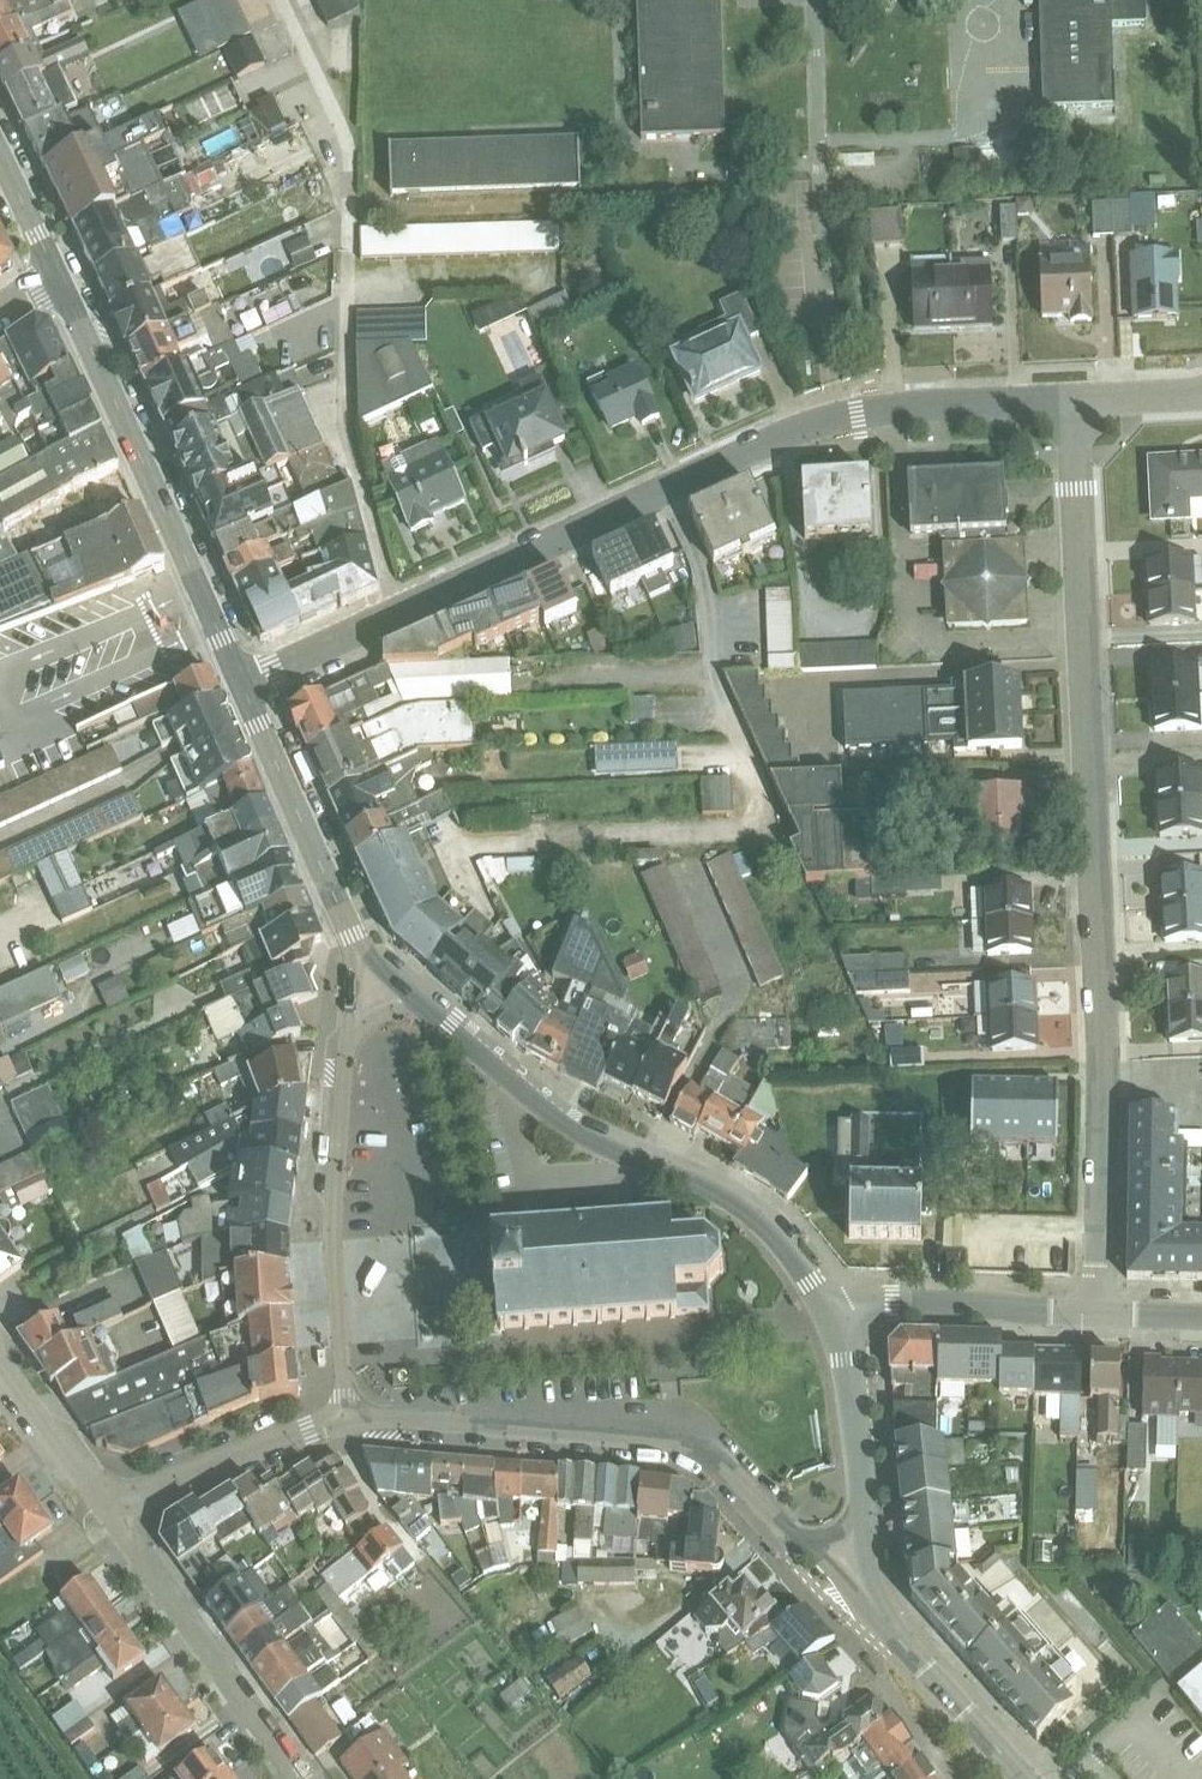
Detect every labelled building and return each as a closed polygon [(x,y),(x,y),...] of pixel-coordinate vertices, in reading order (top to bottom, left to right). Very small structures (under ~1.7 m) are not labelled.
[(68,6),(71,4),(69,0),(0,0),(0,36),(68,6)] [(197,5),(177,14),(199,61),(251,36),(234,0),(207,0),(197,5)] [(315,1),(328,28),(360,12),(354,0),(318,0),(315,1)] [(642,141),(726,139),(721,0),(638,0),(642,141)] [(1043,112),(1115,110),(1113,29),(1147,28),(1146,0),(1039,0),(1043,112)] [(0,36),(0,67),(40,48),(34,34),(72,17),(68,6),(0,36)] [(255,39),(224,54),(236,80),(267,65),(255,39)] [(0,67),(0,81),(7,96),(60,70),(90,56),(83,43),(45,60),(40,48),(0,67)] [(60,70),(7,96),(25,135),(48,124),(71,113),(78,109),(60,70)] [(265,95),(241,101),(250,134),(274,128),(265,95)] [(44,171),(106,141),(88,105),(78,109),(71,113),(48,124),(25,135),(44,171)] [(239,111),(175,138),(186,165),(251,139),(239,111)] [(162,191),(164,190),(134,127),(132,128),(106,141),(44,171),(53,189),(55,192),(59,200),(60,203),(61,204),(65,213),(69,220),(73,228),(74,232),(123,209),(162,191)] [(497,138),(497,127),(472,127),(472,138),(497,138)] [(579,141),(390,148),(391,197),(581,191),(579,141)] [(976,152),(954,153),(956,174),(977,173),(976,152)] [(875,157),(836,159),(836,171),(875,170),(875,157)] [(123,209),(74,232),(96,277),(105,273),(136,260),(174,244),(185,240),(186,239),(187,239),(186,235),(179,220),(192,215),(188,206),(223,191),(212,167),(193,174),(192,172),(180,177),(182,182),(177,184),(164,190),(162,191),(123,209)] [(1033,199),(1017,200),(1018,216),(1034,215),(1033,199)] [(1111,204),(1113,237),(1132,237),(1130,203),(1111,204)] [(1113,237),(1111,204),(1093,205),(1095,238),(1113,237)] [(1016,207),(1001,208),(1003,242),(1018,241),(1016,207)] [(901,211),(871,214),(873,246),(904,243),(901,211)] [(1199,238),(1197,214),(1184,215),(1186,239),(1199,238)] [(365,231),(360,231),(361,262),(562,255),(561,226),(365,231)] [(12,271),(14,262),(0,235),(0,279),(12,271)] [(308,238),(287,247),(297,271),(318,262),(308,238)] [(105,273),(96,277),(113,313),(153,295),(161,292),(203,273),(187,239),(186,239),(185,240),(174,244),(136,260),(105,273)] [(1041,259),(1039,259),(1043,316),(1042,316),(1042,320),(1070,319),(1070,325),(1094,324),(1094,314),(1092,314),(1091,248),(1082,248),(1077,244),(1063,244),(1058,249),(1041,249),(1041,259)] [(1178,256),(1132,257),(1135,320),(1176,318),(1175,280),(1179,280),(1178,256)] [(954,332),(951,264),(951,260),(912,261),(912,273),(914,334),(954,332)] [(951,264),(954,332),(993,330),(991,262),(951,264)] [(153,295),(113,313),(129,350),(189,322),(199,317),(212,311),(206,297),(170,313),(161,292),(153,295)] [(497,378),(526,366),(514,337),(522,334),(506,295),(468,311),(497,378)] [(566,295),(528,312),(542,340),(579,323),(566,295)] [(702,339),(669,354),(695,408),(766,375),(751,341),(761,337),(755,323),(765,318),(754,295),(743,300),(742,297),(720,307),(726,321),(699,333),(702,339)] [(212,311),(199,317),(210,341),(216,354),(235,345),(217,309),(212,311)] [(247,309),(230,314),(236,333),(253,327),(247,309)] [(357,347),(412,345),(416,345),(426,345),(426,311),(357,314),(357,347)] [(199,317),(189,322),(199,345),(179,354),(185,368),(206,358),(200,346),(210,341),(199,317)] [(189,322),(129,350),(146,386),(185,368),(179,354),(199,345),(189,322)] [(27,408),(56,394),(50,381),(53,380),(70,368),(50,328),(37,324),(9,343),(8,343),(0,349),(0,362),(10,380),(27,408)] [(239,343),(235,345),(216,354),(206,358),(185,368),(146,386),(164,428),(264,384),(252,357),(260,353),(252,337),(243,342),(239,343)] [(412,345),(357,347),(359,424),(360,425),(434,391),(431,385),(412,345)] [(412,345),(431,385),(442,379),(429,350),(421,354),(416,345),(412,345)] [(34,469),(22,445),(19,440),(17,436),(19,423),(15,414),(27,408),(10,380),(0,362),(0,487),(34,469)] [(608,375),(588,385),(611,434),(637,421),(641,429),(663,420),(638,365),(610,378),(608,375)] [(15,414),(19,423),(33,416),(37,426),(50,406),(82,392),(70,368),(53,380),(50,381),(56,394),(27,408),(15,414)] [(264,384),(164,428),(172,448),(299,393),(290,373),(264,384)] [(524,460),(526,467),(555,454),(553,451),(570,443),(541,380),(522,389),(527,401),(471,426),(484,454),(496,449),(505,469),(524,460)] [(19,440),(22,445),(42,436),(49,433),(92,412),(82,392),(50,406),(37,426),(39,430),(19,440)] [(290,464),(325,449),(299,393),(172,448),(178,461),(191,490),(197,504),(277,470),(290,464)] [(71,450),(102,433),(92,412),(49,433),(42,436),(53,459),(71,450)] [(1,530),(119,470),(102,433),(71,450),(53,459),(34,469),(0,487),(0,528),(1,530)] [(391,464),(382,468),(412,533),(433,524),(431,519),(464,503),(437,443),(400,459),(401,462),(392,466),(391,464)] [(325,449),(290,464),(301,489),(308,505),(308,507),(310,506),(319,502),(352,488),(345,474),(337,477),(325,449)] [(505,469),(499,471),(502,477),(526,467),(524,460),(505,469)] [(1152,463),(1154,520),(1191,519),(1191,503),(1201,502),(1201,460),(1152,463)] [(1,530),(20,564),(140,513),(133,497),(119,470),(1,530)] [(277,470),(197,504),(216,546),(295,512),(277,470)] [(933,478),(909,480),(912,536),(939,535),(953,547),(944,548),(945,584),(941,589),(946,593),(948,630),(985,627),(989,632),(993,627),(1021,625),(1022,624),(1027,624),(1026,619),(1027,618),(1028,618),(1027,590),(1026,590),(1026,588),(1030,585),(1026,582),(1026,580),(1027,580),(1025,552),(1024,552),(1023,550),(1023,546),(1019,546),(1017,545),(1013,545),(1012,541),(1020,533),(1012,526),(1008,530),(1005,527),(1004,513),(1009,513),(1008,492),(1003,493),(1002,475),(956,477),(955,473),(933,474),(933,478)] [(870,476),(803,480),(805,540),(873,536),(870,476)] [(750,483),(689,511),(718,570),(778,542),(750,483)] [(295,512),(216,546),(226,568),(268,552),(322,530),(331,527),(359,515),(352,488),(319,502),(310,506),(308,507),(295,512)] [(165,569),(140,513),(20,564),(0,572),(0,636),(165,569)] [(268,552),(226,568),(234,587),(278,568),(280,573),(303,564),(318,558),(319,562),(334,556),(367,544),(359,515),(331,527),(322,530),(268,552)] [(624,541),(641,581),(643,581),(662,572),(673,567),(654,527),(624,541)] [(20,564),(1,530),(0,528),(0,572),(20,564)] [(641,581),(624,541),(593,555),(612,595),(641,581)] [(278,568),(234,587),(245,612),(247,616),(261,647),(285,636),(284,635),(287,633),(337,611),(334,606),(339,604),(341,609),(355,603),(360,600),(370,595),(376,593),(377,592),(378,591),(378,588),(369,554),(367,544),(334,556),(319,562),(318,558),(303,564),(280,573),(278,568)] [(1196,591),(1196,588),(1201,587),(1201,558),(1144,559),(1146,593),(1196,591)] [(943,566),(915,566),(915,581),(944,580),(943,566)] [(527,586),(543,618),(546,625),(577,611),(559,571),(527,586)] [(662,572),(643,581),(651,598),(670,589),(662,572)] [(767,591),(791,590),(790,578),(766,585),(767,591)] [(487,604),(503,637),(543,618),(527,586),(487,604)] [(791,590),(767,591),(769,656),(795,655),(791,590)] [(1196,591),(1146,593),(1148,626),(1198,624),(1196,591)] [(443,624),(456,653),(473,645),(477,649),(503,637),(487,604),(443,624)] [(643,640),(657,634),(653,621),(638,628),(643,640)] [(384,668),(387,668),(439,665),(440,660),(456,653),(443,624),(384,652),(384,668)] [(693,628),(668,633),(672,653),(676,653),(698,650),(693,628)] [(605,634),(589,640),(596,656),(612,650),(605,634)] [(657,634),(643,640),(648,651),(662,645),(657,634)] [(800,655),(800,671),(878,667),(877,643),(800,647),(800,655)] [(795,655),(769,656),(769,672),(800,671),(800,655),(795,655)] [(387,668),(403,705),(513,701),(513,697),(533,695),(532,675),(522,675),(521,669),(511,670),(510,662),(439,665),(387,668)] [(1151,699),(1201,697),(1199,662),(1150,665),(1151,699)] [(309,754),(406,711),(405,710),(403,705),(387,668),(384,668),(377,671),(290,712),(309,754)] [(773,777),(801,776),(801,774),(800,760),(794,761),(793,745),(787,746),(786,731),(780,731),(780,716),(774,717),(773,701),(767,702),(766,687),(760,687),(760,672),(725,674),(772,776),(773,777)] [(187,717),(221,701),(210,674),(114,718),(121,734),(183,708),(186,714),(187,717)] [(951,690),(845,695),(847,749),(955,743),(956,750),(967,749),(967,751),(1024,749),(1024,743),(1023,728),(1021,679),(964,681),(964,683),(951,684),(951,690)] [(1151,699),(1153,732),(1201,730),(1201,696),(1201,697),(1151,699)] [(655,698),(630,700),(631,726),(657,725),(655,698)] [(186,714),(154,729),(162,750),(177,743),(184,759),(171,765),(187,802),(252,771),(238,739),(229,717),(221,701),(187,717),(186,714)] [(406,711),(309,754),(328,796),(419,755),(418,753),(432,752),(452,751),(476,750),(475,705),(423,707),(406,711)] [(676,742),(595,746),(596,778),(677,774),(676,742)] [(0,799),(0,828),(123,772),(112,748),(88,759),(23,789),(19,791),(0,799)] [(476,750),(452,751),(452,762),(477,761),(476,750)] [(419,755),(328,796),(347,838),(420,804),(412,788),(418,772),(426,768),(432,765),(432,752),(418,753),(419,755)] [(1201,802),(1201,768),(1155,770),(1156,804),(1201,802)] [(234,820),(266,805),(252,771),(187,802),(201,835),(234,820)] [(801,776),(773,777),(771,778),(801,842),(790,847),(807,882),(810,882),(857,880),(872,879),(872,874),(871,862),(869,817),(841,818),(816,819),(814,815),(843,814),(842,775),(801,776)] [(733,779),(702,781),(703,815),(735,814),(733,779)] [(974,793),(965,793),(966,830),(976,829),(977,855),(1024,853),(1021,812),(1029,812),(1028,788),(974,791),(974,793)] [(420,804),(347,838),(357,860),(423,830),(449,817),(450,817),(454,815),(444,793),(420,804)] [(68,853),(144,819),(134,795),(0,856),(0,885),(38,867),(68,853)] [(1156,804),(1158,838),(1201,835),(1201,802),(1156,804)] [(234,820),(201,835),(157,856),(158,860),(176,852),(183,871),(277,830),(266,805),(234,820)] [(277,830),(183,871),(188,882),(197,878),(205,897),(289,859),(277,830)] [(423,830),(357,860),(364,875),(368,873),(398,938),(417,954),(414,957),(429,971),(448,948),(457,955),(466,943),(477,952),(485,943),(494,931),(453,896),(423,830)] [(761,988),(785,977),(742,878),(753,874),(744,853),(733,858),(731,854),(727,856),(726,850),(714,851),(714,853),(706,856),(710,864),(708,865),(761,988)] [(68,853),(38,867),(53,903),(85,889),(68,853)] [(661,854),(635,855),(636,864),(637,864),(638,868),(660,865),(660,863),(662,863),(661,854)] [(205,897),(189,904),(203,937),(222,928),(304,894),(303,891),(300,892),(296,883),(298,880),(299,878),(297,872),(292,869),(291,867),(292,867),(289,859),(205,897)] [(479,864),(477,865),(486,883),(487,883),(494,880),(496,885),(507,881),(509,873),(535,872),(536,859),(505,860),(505,859),(493,861),(487,859),(479,864)] [(872,874),(872,879),(882,878),(901,877),(900,859),(881,860),(881,862),(871,862),(872,874)] [(667,865),(642,875),(697,998),(699,997),(702,1004),(722,995),(667,865)] [(368,873),(364,875),(394,940),(414,957),(417,954),(398,938),(368,873)] [(1201,908),(1201,873),(1159,875),(1161,910),(1201,908)] [(872,879),(857,880),(858,903),(873,902),(873,898),(907,896),(906,877),(901,877),(882,878),(872,879)] [(167,878),(139,891),(142,898),(170,886),(167,878)] [(973,922),(1034,920),(1032,886),(972,890),(973,922)] [(246,948),(314,918),(304,894),(222,928),(233,953),(246,948)] [(140,903),(105,920),(112,938),(148,922),(140,903)] [(1161,910),(1163,943),(1201,941),(1201,908),(1161,910)] [(164,943),(190,931),(182,913),(155,925),(164,943)] [(627,1036),(635,1023),(638,1014),(597,931),(585,926),(587,924),(588,923),(589,922),(590,919),(590,917),(589,916),(588,915),(588,914),(587,913),(586,913),(584,913),(583,913),(582,914),(581,915),(580,917),(579,919),(580,921),(582,924),(576,922),(572,930),(554,977),(574,985),(594,994),(597,985),(609,990),(602,1007),(607,1009),(600,1026),(612,1031),(627,1036)] [(228,1004),(310,966),(315,947),(324,942),(314,918),(246,948),(245,958),(248,967),(256,972),(221,987),(228,1004)] [(1034,920),(973,922),(974,956),(1036,953),(1034,920)] [(448,948),(429,971),(480,1015),(496,997),(503,991),(529,963),(517,946),(499,956),(485,943),(477,952),(466,943),(457,955),(448,948)] [(627,961),(623,963),(632,982),(650,974),(641,952),(625,959),(627,961)] [(850,977),(910,974),(909,955),(842,958),(850,977)] [(81,956),(59,966),(68,984),(90,974),(81,956)] [(496,997),(480,1015),(497,1029),(525,997),(531,990),(542,982),(529,963),(503,991),(496,997)] [(310,966),(228,1004),(206,1014),(218,1044),(241,1034),(250,1057),(292,1040),(301,1035),(300,1033),(302,1027),(297,1025),(292,1013),(294,1008),(318,998),(311,981),(316,970),(310,966)] [(0,987),(0,1025),(52,999),(36,969),(0,987)] [(910,974),(850,977),(857,994),(910,992),(910,974)] [(1165,977),(1166,1010),(1201,1009),(1201,975),(1165,977)] [(785,977),(761,988),(764,994),(761,996),(766,1005),(787,1000),(787,995),(785,977)] [(118,978),(96,987),(108,1012),(129,1002),(118,978)] [(978,1018),(1038,1014),(1037,981),(975,984),(977,1018),(978,1018)] [(525,997),(497,1029),(507,1039),(527,1055),(545,1029),(550,1021),(534,1007),(541,1001),(550,1009),(556,1004),(552,998),(542,982),(531,990),(525,997)] [(580,1030),(562,1075),(598,1095),(598,1092),(604,1080),(620,1048),(627,1036),(612,1031),(600,1026),(607,1009),(602,1007),(609,990),(597,985),(594,994),(593,997),(580,1030)] [(545,1029),(527,1055),(562,1075),(580,1030),(593,997),(583,993),(573,989),(562,1013),(558,1012),(552,1022),(550,1021),(545,1029)] [(869,999),(859,1000),(869,1024),(886,1023),(885,1011),(874,1011),(869,999)] [(671,1022),(635,1095),(665,1111),(688,1069),(689,1065),(677,1059),(680,1052),(674,1049),(691,1015),(678,1009),(671,1022)] [(1166,1010),(1168,1043),(1201,1040),(1201,1009),(1166,1010)] [(1038,1014),(978,1018),(978,1039),(982,1042),(983,1052),(1040,1049),(1038,1014)] [(635,1023),(627,1036),(620,1048),(604,1080),(635,1095),(671,1022),(661,1017),(654,1032),(652,1031),(635,1023)] [(738,1020),(722,1043),(733,1049),(733,1052),(739,1052),(743,1051),(743,1057),(750,1057),(767,1055),(767,1050),(780,1050),(792,1049),(789,1020),(738,1020)] [(896,1027),(886,1027),(887,1046),(903,1045),(903,1027),(896,1027)] [(253,1111),(301,1094),(292,1040),(250,1057),(228,1067),(228,1068),(215,1074),(222,1089),(234,1083),(242,1079),(253,1111)] [(876,1051),(865,1054),(869,1066),(873,1065),(875,1071),(881,1068),(880,1065),(885,1063),(879,1048),(875,1049),(876,1051)] [(924,1049),(890,1051),(891,1068),(924,1068),(924,1049)] [(699,1132),(729,1076),(738,1060),(724,1052),(700,1093),(691,1088),(670,1125),(695,1139),(699,1132)] [(10,1060),(18,1078),(34,1071),(25,1053),(10,1060)] [(5,1088),(3,1084),(18,1078),(10,1058),(0,1063),(0,1090),(5,1088)] [(729,1076),(699,1132),(728,1149),(760,1094),(729,1076)] [(1002,1146),(1003,1083),(975,1083),(974,1145),(1002,1146)] [(1003,1083),(1002,1146),(1029,1146),(1030,1084),(1003,1083)] [(1030,1084),(1029,1146),(1057,1147),(1058,1084),(1030,1084)] [(35,1151),(37,1155),(83,1131),(76,1115),(64,1120),(54,1096),(50,1086),(27,1097),(13,1103),(19,1118),(35,1151)] [(760,1094),(728,1149),(742,1158),(735,1169),(771,1190),(787,1202),(806,1176),(792,1165),(784,1135),(782,1138),(765,1128),(778,1116),(772,1091),(764,1087),(760,1094)] [(231,1123),(204,1137),(169,1152),(180,1172),(188,1167),(239,1140),(253,1132),(303,1137),(308,1095),(301,1094),(253,1111),(233,1121),(231,1123)] [(231,1123),(233,1121),(228,1108),(197,1123),(204,1137),(231,1123)] [(1178,1131),(1179,1113),(1131,1112),(1128,1266),(1127,1279),(1139,1279),(1171,1280),(1201,1281),(1201,1232),(1185,1232),(1186,1209),(1187,1146),(1187,1142),(1178,1142),(1178,1131)] [(850,1212),(849,1239),(921,1241),(922,1216),(922,1183),(869,1182),(871,1121),(851,1121),(850,1207),(850,1212)] [(1187,1146),(1201,1147),(1201,1132),(1178,1131),(1178,1142),(1187,1142),(1187,1146)] [(239,1140),(188,1167),(202,1191),(228,1179),(254,1167),(256,1164),(298,1168),(303,1137),(253,1132),(239,1140)] [(35,1151),(0,1167),(0,1195),(46,1173),(37,1155),(35,1151)] [(230,1206),(293,1208),(298,1168),(256,1164),(254,1167),(228,1179),(230,1206)] [(148,1189),(155,1205),(157,1212),(172,1205),(162,1182),(148,1189)] [(155,1205),(148,1189),(135,1195),(143,1211),(155,1205)] [(293,1208),(230,1206),(213,1205),(212,1198),(209,1198),(192,1202),(194,1211),(193,1213),(185,1215),(178,1225),(182,1245),(204,1240),(219,1236),(254,1236),(289,1237),(293,1208)] [(703,1216),(491,1232),(493,1258),(492,1258),(495,1305),(497,1305),(499,1331),(710,1315),(708,1291),(711,1289),(710,1287),(720,1276),(722,1276),(724,1272),(722,1271),(721,1258),(723,1257),(721,1253),(719,1254),(707,1244),(707,1242),(705,1241),(703,1216)] [(944,1251),(963,1252),(963,1220),(945,1220),(944,1251)] [(25,1265),(8,1240),(10,1239),(11,1237),(11,1236),(12,1235),(12,1233),(12,1231),(12,1229),(11,1228),(11,1227),(10,1225),(9,1224),(7,1223),(6,1222),(4,1221),(2,1221),(1,1221),(0,1221),(0,1283),(25,1265)] [(154,1257),(165,1253),(168,1251),(169,1251),(165,1241),(150,1247),(142,1229),(123,1238),(135,1265),(154,1257)] [(219,1236),(204,1240),(203,1287),(222,1276),(254,1273),(289,1270),(289,1237),(254,1236),(219,1236)] [(963,1252),(944,1251),(941,1251),(940,1272),(964,1273),(965,1252),(963,1252)] [(154,1257),(135,1265),(153,1305),(183,1292),(165,1253),(154,1257)] [(250,1323),(292,1315),(289,1270),(254,1273),(222,1276),(229,1332),(250,1323)] [(0,1298),(0,1310),(10,1323),(35,1307),(20,1286),(0,1298)] [(36,1361),(103,1330),(124,1320),(112,1293),(96,1300),(100,1309),(73,1321),(75,1325),(66,1329),(60,1317),(19,1336),(36,1361)] [(177,1355),(203,1343),(182,1296),(156,1307),(177,1355)] [(124,1378),(66,1403),(88,1434),(296,1358),(292,1315),(250,1323),(229,1332),(203,1343),(177,1355),(124,1378)] [(103,1330),(36,1361),(49,1378),(54,1376),(60,1389),(66,1403),(124,1378),(116,1364),(118,1355),(113,1344),(103,1330)] [(936,1385),(938,1335),(902,1334),(890,1347),(892,1388),(906,1387),(905,1407),(893,1407),(896,1440),(934,1441),(934,1436),(936,1385)] [(938,1335),(936,1385),(941,1385),(941,1399),(964,1400),(965,1386),(970,1386),(971,1336),(938,1335)] [(971,1336),(970,1386),(1001,1387),(1002,1350),(1002,1337),(971,1336)] [(1002,1350),(1001,1387),(1001,1396),(1035,1396),(1036,1351),(1002,1350)] [(1036,1351),(1035,1396),(1046,1396),(1062,1396),(1061,1419),(1060,1438),(1079,1439),(1082,1352),(1036,1351)] [(1178,1416),(1180,1362),(1162,1362),(1162,1358),(1145,1357),(1143,1419),(1157,1420),(1157,1447),(1177,1448),(1178,1416)] [(296,1358),(88,1434),(91,1434),(97,1447),(105,1444),(107,1449),(133,1456),(162,1444),(260,1402),(299,1397),(296,1358)] [(1127,1444),(1128,1426),(1128,1418),(1120,1418),(1120,1400),(1119,1400),(1120,1358),(1092,1358),(1090,1400),(1099,1400),(1098,1432),(1094,1432),(1094,1437),(1098,1437),(1098,1446),(1105,1446),(1105,1438),(1113,1438),(1114,1444),(1127,1444)] [(1178,1416),(1196,1416),(1195,1420),(1201,1420),(1201,1358),(1200,1358),(1199,1363),(1180,1362),(1178,1416)] [(382,1369),(382,1386),(399,1387),(400,1369),(382,1369)] [(1062,1396),(1046,1396),(1045,1418),(1058,1419),(1061,1419),(1062,1396)] [(1128,1426),(1127,1444),(1126,1472),(1147,1472),(1148,1427),(1128,1426)] [(945,1441),(947,1467),(970,1465),(967,1442),(966,1439),(945,1441)] [(934,1441),(896,1440),(899,1476),(948,1470),(947,1467),(945,1441),(936,1441),(934,1441)] [(1026,1457),(1027,1444),(1012,1443),(1012,1450),(1018,1457),(1026,1457)] [(398,1497),(398,1456),(363,1453),(372,1477),(379,1496),(384,1503),(398,1497)] [(398,1456),(398,1497),(404,1505),(412,1514),(401,1523),(417,1542),(431,1530),(424,1521),(427,1518),(424,1513),(414,1498),(414,1458),(398,1456)] [(276,1482),(300,1521),(317,1511),(320,1516),(335,1508),(357,1542),(378,1529),(369,1514),(370,1507),(357,1485),(350,1475),(345,1478),(340,1471),(346,1467),(339,1457),(324,1466),(322,1463),(316,1461),(303,1470),(301,1466),(276,1482)] [(414,1458),(414,1498),(421,1499),(432,1500),(439,1500),(442,1527),(463,1524),(452,1501),(448,1501),(448,1489),(432,1487),(432,1460),(414,1458)] [(452,1501),(463,1524),(467,1533),(483,1526),(483,1523),(476,1502),(465,1501),(464,1462),(432,1460),(432,1487),(448,1489),(448,1501),(452,1501)] [(476,1502),(483,1523),(500,1521),(498,1513),(494,1464),(464,1462),(465,1501),(476,1502)] [(498,1513),(500,1521),(501,1528),(515,1526),(514,1501),(521,1501),(521,1466),(494,1464),(498,1513)] [(521,1466),(521,1501),(543,1504),(539,1565),(558,1562),(558,1561),(558,1546),(558,1507),(559,1469),(521,1466)] [(1097,1467),(1078,1467),(1077,1524),(1093,1524),(1094,1514),(1097,1514),(1097,1467)] [(559,1469),(558,1507),(578,1509),(574,1561),(578,1561),(592,1561),(594,1511),(597,1472),(559,1469)] [(1020,1469),(1010,1470),(1012,1485),(1022,1484),(1020,1469)] [(948,1470),(899,1476),(903,1508),(926,1505),(951,1503),(948,1470)] [(597,1472),(594,1511),(605,1512),(603,1538),(614,1539),(635,1541),(641,1479),(641,1476),(615,1474),(597,1472)] [(231,1487),(254,1524),(261,1536),(273,1529),(278,1535),(300,1521),(276,1482),(271,1475),(261,1482),(265,1487),(259,1491),(255,1485),(254,1484),(246,1482),(234,1490),(232,1487),(231,1487)] [(641,1479),(635,1541),(634,1549),(650,1550),(652,1550),(652,1547),(658,1547),(658,1543),(667,1543),(668,1533),(669,1517),(671,1482),(641,1479)] [(36,1506),(20,1482),(0,1496),(0,1531),(36,1506)] [(671,1482),(669,1517),(679,1518),(717,1521),(718,1509),(704,1495),(684,1484),(671,1482)] [(178,1512),(204,1549),(205,1548),(207,1547),(217,1540),(221,1545),(254,1524),(231,1487),(216,1497),(214,1494),(201,1502),(197,1505),(195,1502),(180,1511),(178,1512)] [(926,1505),(903,1508),(906,1536),(954,1531),(951,1503),(926,1505)] [(412,1514),(404,1505),(393,1513),(401,1523),(412,1514)] [(0,1531),(0,1582),(42,1552),(35,1542),(53,1529),(36,1506),(0,1531)] [(204,1549),(178,1512),(167,1519),(161,1540),(207,1605),(244,1578),(240,1571),(238,1569),(227,1553),(209,1565),(200,1552),(204,1549)] [(668,1533),(667,1543),(670,1543),(669,1565),(669,1569),(669,1572),(690,1574),(715,1574),(718,1570),(722,1559),(714,1555),(717,1521),(679,1518),(679,1534),(668,1533)] [(341,1602),(354,1619),(367,1636),(379,1652),(390,1647),(360,1605),(354,1610),(351,1607),(367,1594),(360,1584),(385,1565),(397,1579),(415,1564),(386,1529),(381,1532),(322,1577),(327,1584),(341,1602)] [(954,1531),(906,1536),(909,1570),(958,1565),(954,1531)] [(658,1560),(657,1564),(669,1565),(670,1543),(667,1543),(658,1543),(658,1547),(658,1560)] [(1036,1543),(1035,1563),(1071,1564),(1071,1548),(1053,1547),(1053,1544),(1036,1543)] [(490,1549),(496,1570),(511,1566),(505,1545),(490,1549)] [(569,1546),(558,1546),(558,1561),(569,1561),(569,1546)] [(1129,1546),(1128,1566),(1148,1566),(1149,1547),(1129,1546)] [(496,1570),(490,1549),(476,1555),(485,1574),(496,1570)] [(996,1549),(975,1568),(983,1577),(1004,1558),(996,1549)] [(1076,1558),(1076,1572),(1123,1575),(1123,1560),(1076,1558)] [(240,1571),(244,1578),(246,1577),(252,1572),(255,1570),(249,1560),(238,1569),(240,1571)] [(578,1561),(574,1561),(565,1562),(565,1581),(579,1584),(636,1585),(637,1572),(657,1572),(657,1564),(658,1560),(650,1560),(647,1560),(592,1561),(578,1561)] [(958,1565),(909,1570),(912,1600),(941,1633),(970,1666),(1018,1622),(1008,1610),(1005,1613),(1001,1608),(995,1614),(969,1584),(966,1588),(960,1581),(958,1565)] [(274,1598),(255,1570),(244,1578),(207,1605),(227,1633),(274,1598)] [(462,1572),(453,1579),(460,1589),(470,1582),(462,1572)] [(1130,1579),(1095,1578),(1095,1594),(1130,1595),(1130,1579)] [(42,1639),(49,1649),(109,1607),(90,1580),(54,1604),(63,1615),(38,1632),(42,1639)] [(330,1610),(341,1602),(327,1584),(316,1592),(330,1610)] [(746,1646),(779,1624),(771,1614),(775,1611),(762,1596),(758,1600),(745,1584),(736,1592),(729,1585),(709,1603),(711,1605),(695,1618),(706,1632),(707,1634),(718,1635),(718,1647),(721,1648),(728,1657),(746,1646)] [(239,1650),(301,1604),(304,1602),(292,1585),(274,1598),(227,1633),(239,1650)] [(285,1643),(252,1667),(276,1702),(310,1677),(307,1673),(326,1660),(328,1664),(342,1654),(339,1650),(335,1654),(327,1644),(325,1640),(316,1628),(322,1624),(333,1615),(343,1628),(354,1619),(341,1602),(330,1610),(303,1630),(306,1634),(288,1647),(285,1643)] [(301,1604),(239,1650),(252,1667),(285,1643),(283,1639),(311,1619),(301,1604)] [(1133,1636),(1171,1682),(1201,1656),(1201,1642),(1171,1605),(1133,1636)] [(579,1606),(552,1621),(565,1646),(593,1631),(579,1606)] [(109,1607),(49,1649),(53,1672),(61,1682),(74,1673),(101,1654),(128,1634),(109,1607)] [(779,1624),(746,1646),(754,1655),(780,1640),(800,1663),(835,1641),(805,1608),(779,1624)] [(354,1619),(343,1628),(345,1630),(355,1644),(367,1636),(354,1619)] [(1018,1622),(970,1666),(1037,1743),(1073,1711),(1063,1699),(1076,1688),(1018,1622)] [(316,1628),(325,1640),(330,1637),(322,1624),(316,1628)] [(545,1627),(533,1635),(545,1657),(558,1650),(545,1627)] [(74,1673),(61,1682),(68,1693),(105,1668),(115,1680),(145,1658),(128,1634),(101,1654),(74,1673)] [(379,1652),(367,1636),(355,1644),(368,1661),(379,1652)] [(335,1654),(339,1650),(330,1637),(325,1640),(327,1644),(335,1654)] [(49,1649),(42,1639),(14,1660),(20,1669),(49,1649)] [(580,1656),(547,1678),(561,1699),(595,1676),(580,1656)] [(819,1657),(789,1675),(803,1694),(819,1698),(839,1684),(819,1657)] [(310,1677),(276,1702),(289,1719),(317,1699),(340,1681),(331,1668),(313,1681),(310,1677)] [(1178,1692),(1201,1720),(1201,1672),(1178,1692)] [(702,1680),(695,1683),(709,1706),(719,1699),(706,1677),(702,1680)] [(132,1739),(181,1704),(163,1678),(124,1706),(125,1708),(111,1717),(129,1741),(132,1739)] [(523,1678),(497,1699),(505,1708),(508,1705),(511,1709),(528,1696),(533,1692),(523,1678)] [(832,1755),(891,1717),(879,1699),(870,1698),(845,1715),(844,1728),(823,1725),(817,1717),(819,1705),(789,1700),(784,1733),(806,1765),(809,1770),(832,1755)] [(317,1699),(289,1719),(295,1727),(296,1729),(304,1740),(305,1742),(308,1746),(310,1748),(312,1751),(316,1757),(343,1737),(317,1699)] [(345,1699),(333,1708),(345,1725),(357,1716),(345,1699)] [(64,1734),(88,1717),(77,1702),(53,1718),(63,1732),(64,1734)] [(181,1704),(132,1739),(147,1762),(158,1754),(160,1757),(199,1729),(181,1704)] [(88,1717),(64,1734),(73,1746),(96,1729),(88,1717)] [(832,1755),(848,1778),(894,1778),(921,1759),(911,1745),(891,1717),(832,1755)] [(771,1721),(746,1734),(762,1764),(786,1752),(771,1721)] [(341,1762),(353,1778),(411,1778),(404,1770),(411,1764),(386,1729),(341,1762)] [(232,1773),(214,1749),(174,1778),(224,1778),(232,1773)] [(894,1778),(934,1778),(935,1778),(921,1759),(894,1778)] [(150,1778),(142,1767),(125,1778),(150,1778)] [(694,1778),(716,1778),(710,1769),(694,1778)]
